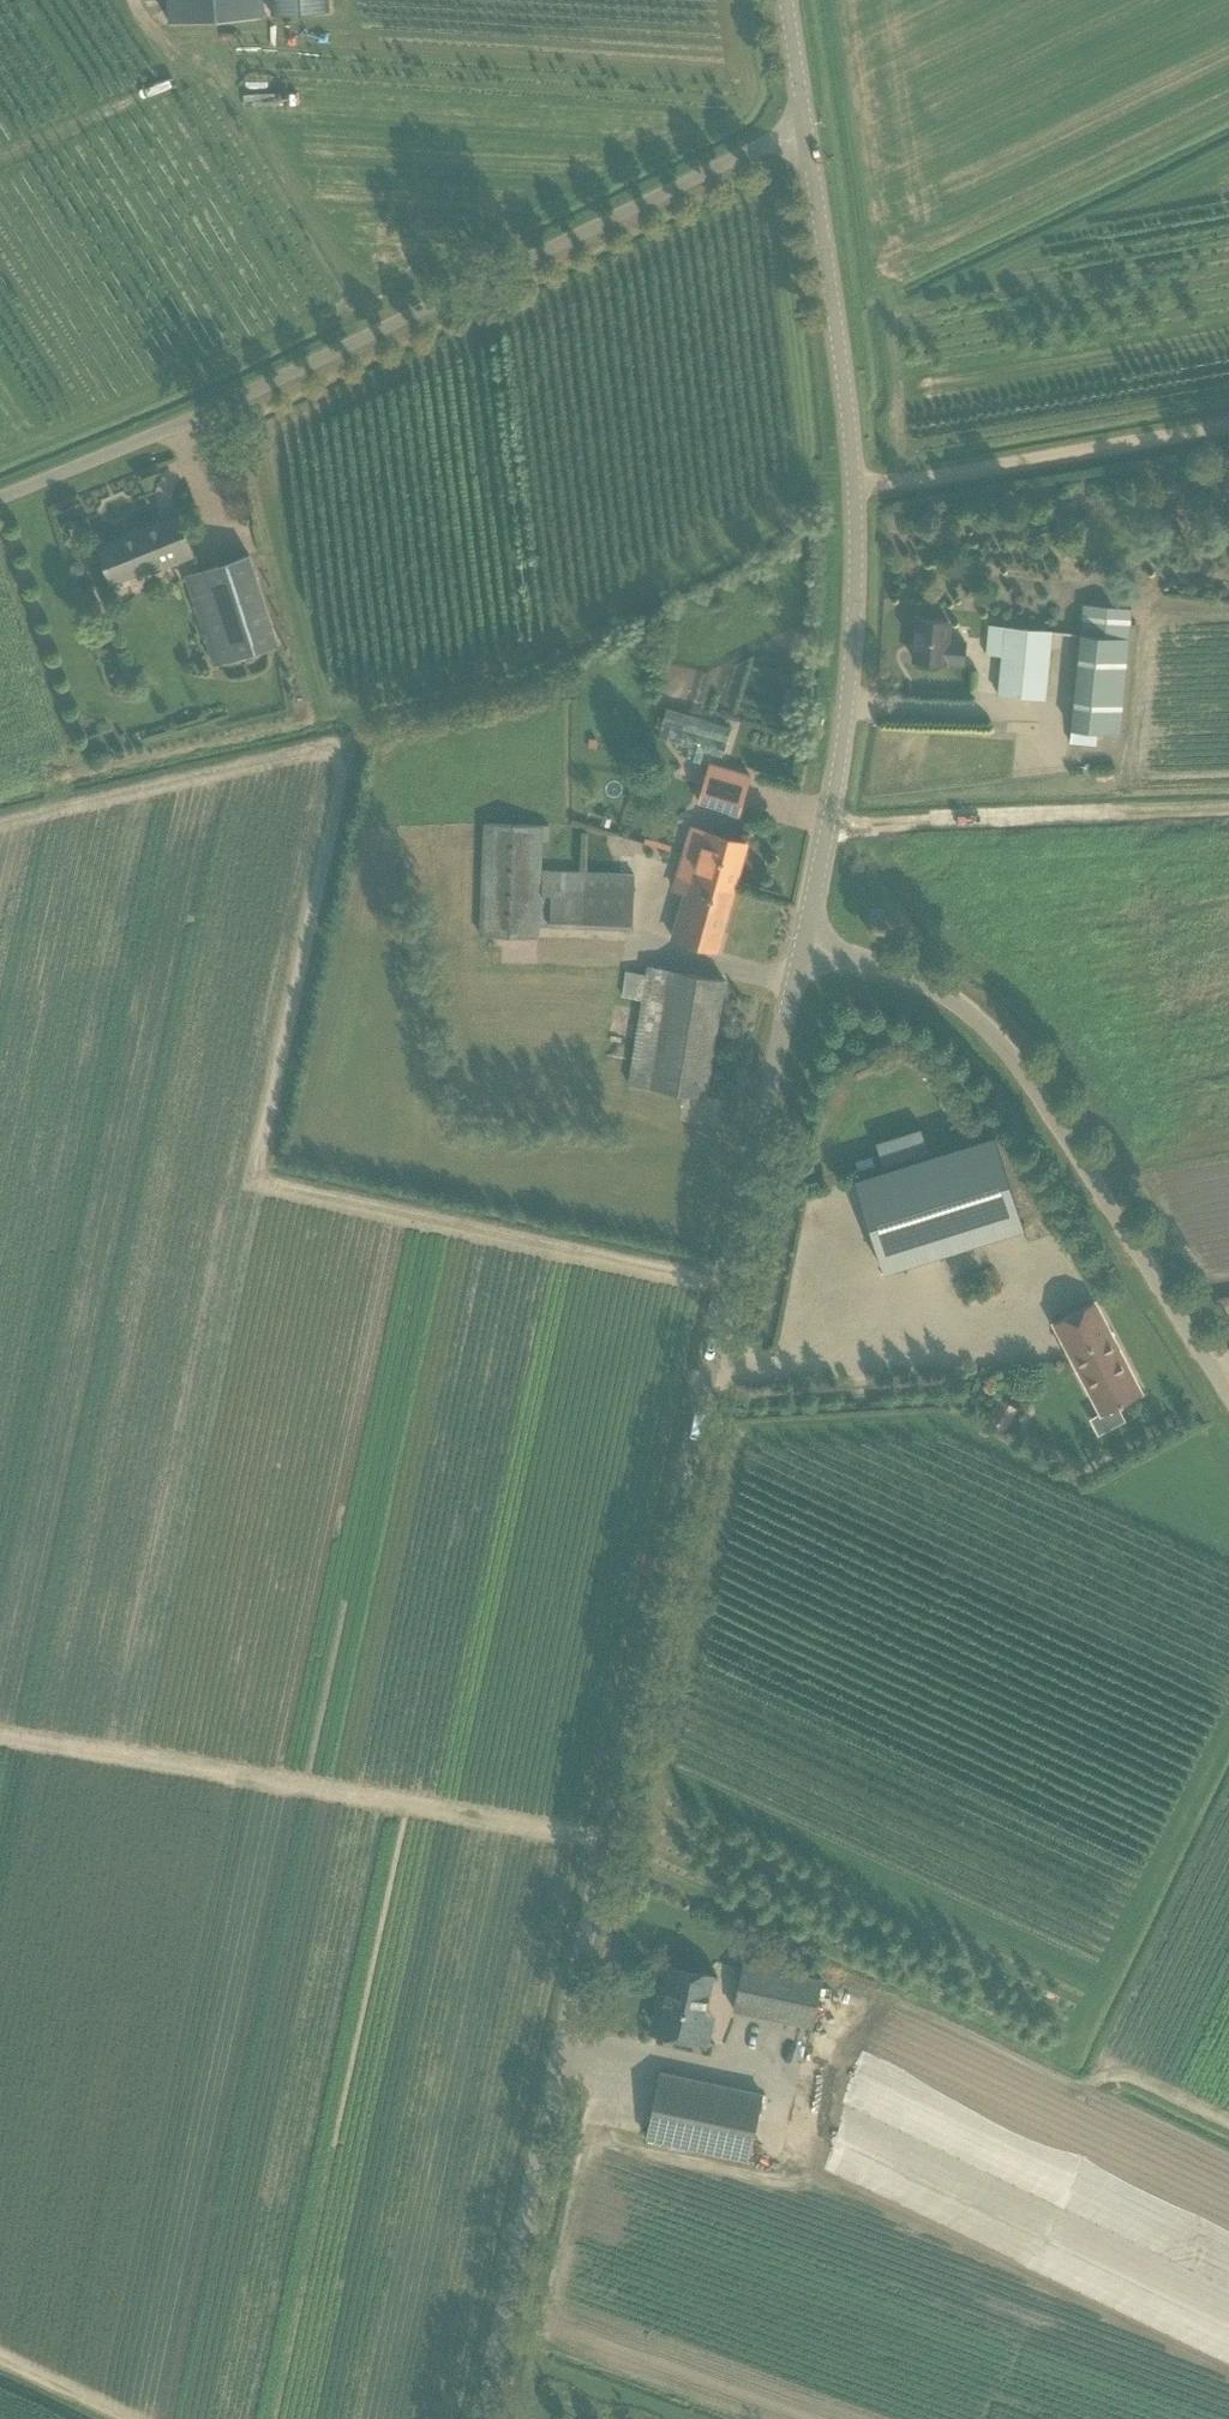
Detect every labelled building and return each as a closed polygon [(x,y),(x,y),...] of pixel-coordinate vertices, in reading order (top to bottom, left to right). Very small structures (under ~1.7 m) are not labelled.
[(168,20),(169,21),(265,12),(264,0),(167,0),(168,20)] [(329,10),(329,0),(271,0),(272,14),(329,10)] [(178,515),(97,548),(111,584),(149,568),(151,573),(195,556),(193,551),(178,515)] [(184,575),(215,665),(279,646),(248,554),(184,575)] [(1084,604),(1072,730),(1071,742),(1097,746),(1098,732),(1120,734),(1132,608),(1084,604)] [(918,619),(914,660),(964,664),(965,641),(947,640),(949,622),(918,619)] [(998,694),(1022,696),(1044,698),(1046,699),(1051,648),(1069,649),(1071,633),(1051,631),(989,625),(986,654),(1002,655),(998,694)] [(667,707),(658,736),(688,746),(685,757),(700,762),(704,751),(722,756),(731,727),(667,707)] [(699,802),(715,807),(738,814),(750,774),(711,763),(699,802)] [(538,925),(632,929),(634,874),(547,870),(541,870),(542,838),(549,838),(549,826),(484,823),(480,935),(538,937),(538,925)] [(705,831),(697,862),(695,868),(703,871),(701,878),(734,887),(746,843),(723,836),(705,831)] [(716,950),(734,887),(701,878),(703,871),(695,868),(697,862),(690,860),(691,856),(684,854),(674,888),(687,892),(673,938),(693,944),(716,950)] [(868,920),(882,923),(885,910),(872,907),(868,920)] [(725,980),(701,976),(649,967),(648,975),(627,972),(624,995),(644,999),(630,1085),(706,1097),(725,980)] [(855,1179),(884,1271),(1023,1227),(994,1135),(855,1179)] [(1095,1301),(1053,1323),(1100,1412),(1089,1418),(1098,1435),(1126,1420),(1118,1405),(1143,1393),(1095,1301)] [(1006,1430),(1019,1410),(1001,1398),(988,1418),(1006,1430)] [(734,2009),(758,2015),(813,2027),(823,1979),(768,1967),(744,1962),(734,2009)] [(658,2032),(698,2041),(712,1974),(665,1964),(660,1986),(667,1987),(658,2032)] [(647,2138),(748,2159),(762,2093),(661,2072),(647,2138)]
